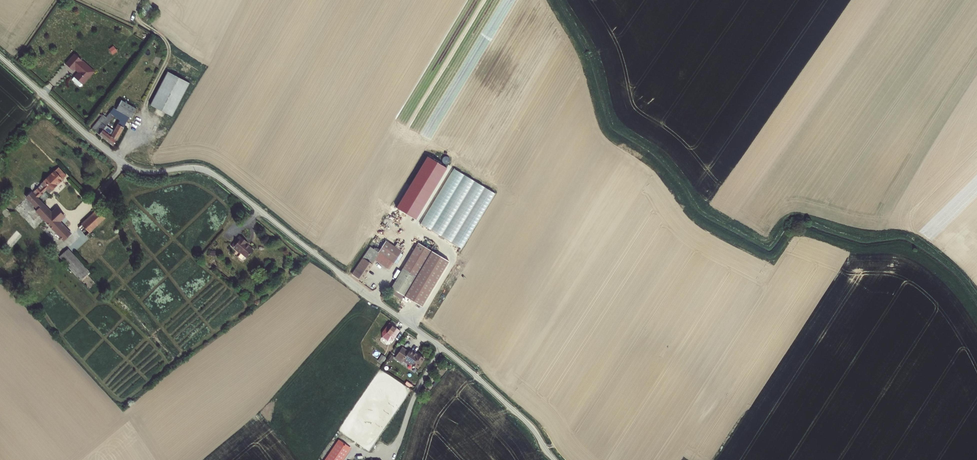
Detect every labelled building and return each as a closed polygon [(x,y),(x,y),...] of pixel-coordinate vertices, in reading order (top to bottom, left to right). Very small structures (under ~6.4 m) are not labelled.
[(94,70),(74,52),(65,63),(73,69),(74,67),(78,71),(74,75),(82,83),(94,70)] [(169,68),(151,102),(173,114),(191,80),(169,68)] [(116,107),(130,114),(132,116),(137,106),(122,98),(116,107)] [(114,106),(111,110),(127,119),(130,114),(116,107),(114,106)] [(110,116),(112,118),(118,121),(124,125),(127,119),(111,110),(108,115),(110,116)] [(105,113),(94,126),(98,129),(106,114),(105,113)] [(115,143),(124,125),(118,121),(112,133),(104,127),(112,118),(110,116),(108,115),(106,114),(98,129),(115,143)] [(422,156),(395,210),(416,220),(443,166),(422,156)] [(42,182),(26,198),(47,219),(65,238),(73,231),(61,219),(65,214),(57,206),(53,210),(39,196),(47,187),(50,191),(68,174),(59,165),(42,182)] [(426,210),(441,182),(437,180),(422,208),(426,210)] [(101,207),(80,225),(88,233),(108,215),(101,207)] [(248,239),(241,233),(232,244),(241,251),(239,254),(242,257),(245,257),(247,254),(248,255),(255,247),(247,241),(248,239)] [(370,244),(366,251),(376,257),(389,264),(400,246),(383,236),(377,247),(370,244)] [(433,245),(420,237),(400,271),(409,276),(402,288),(406,290),(433,245)] [(92,270),(70,247),(62,255),(84,278),(92,270)] [(366,251),(353,272),(363,278),(376,257),(366,251)] [(409,276),(400,271),(393,282),(402,288),(409,276)] [(401,329),(391,321),(381,332),(385,335),(388,331),(395,336),(401,329)] [(388,331),(385,335),(392,341),(395,336),(388,331)] [(410,349),(403,345),(396,355),(403,360),(404,358),(411,363),(412,362),(419,366),(425,356),(418,351),(418,352),(411,347),(410,349)] [(324,459),(343,459),(351,448),(338,439),(324,459)]
